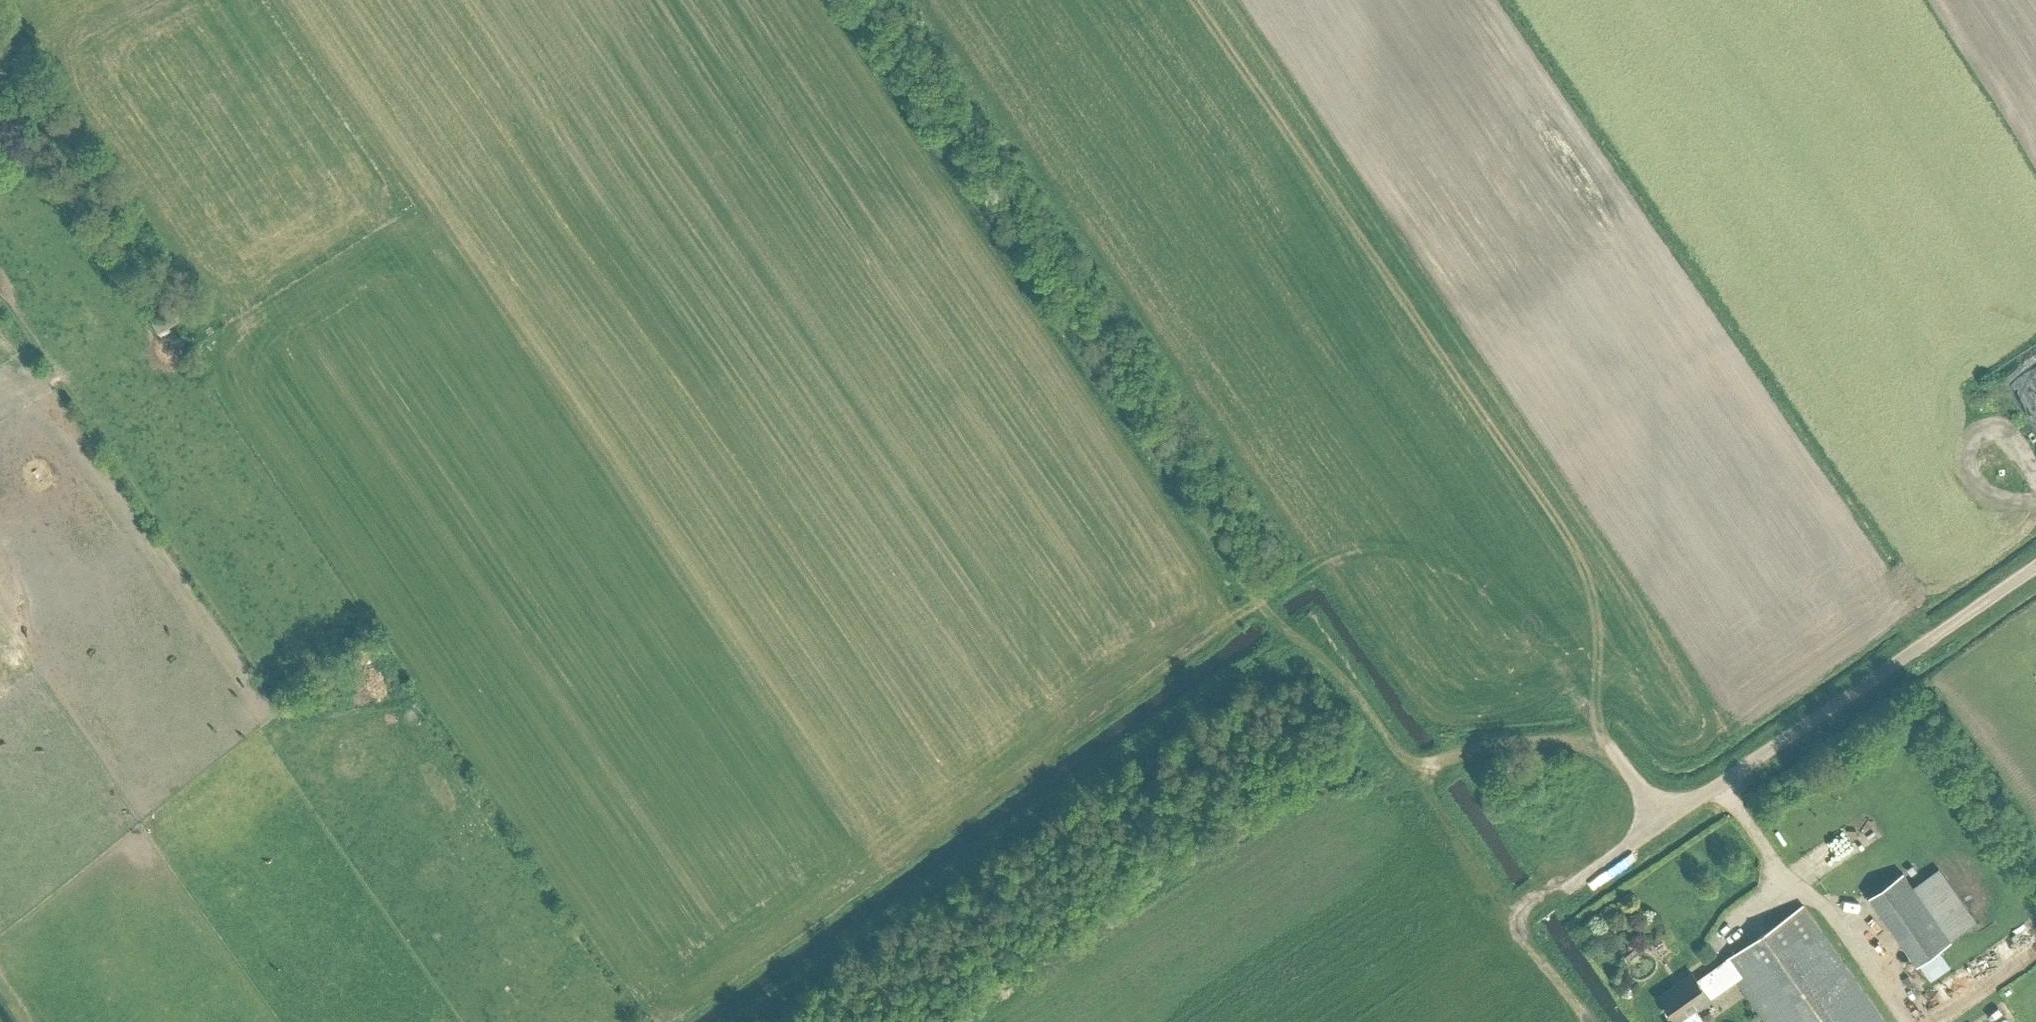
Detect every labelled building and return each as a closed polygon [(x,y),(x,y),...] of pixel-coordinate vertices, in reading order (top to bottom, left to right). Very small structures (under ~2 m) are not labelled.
[(1912,864),(1907,868),(1911,873),(1916,869),(1912,864)] [(1939,869),(1913,887),(1902,871),(1869,895),(1917,963),(1950,940),(1977,921),(1939,869)] [(1695,1008),(1710,997),(1705,991),(1732,972),(1767,1021),(1886,1021),(1803,904),(1723,960),(1697,979),(1692,972),(1660,995),(1674,1015),(1665,1021),(1705,1021),(1695,1008)] [(1958,999),(2003,967),(1998,960),(2018,946),(2012,938),(1947,983),(1958,999)]
